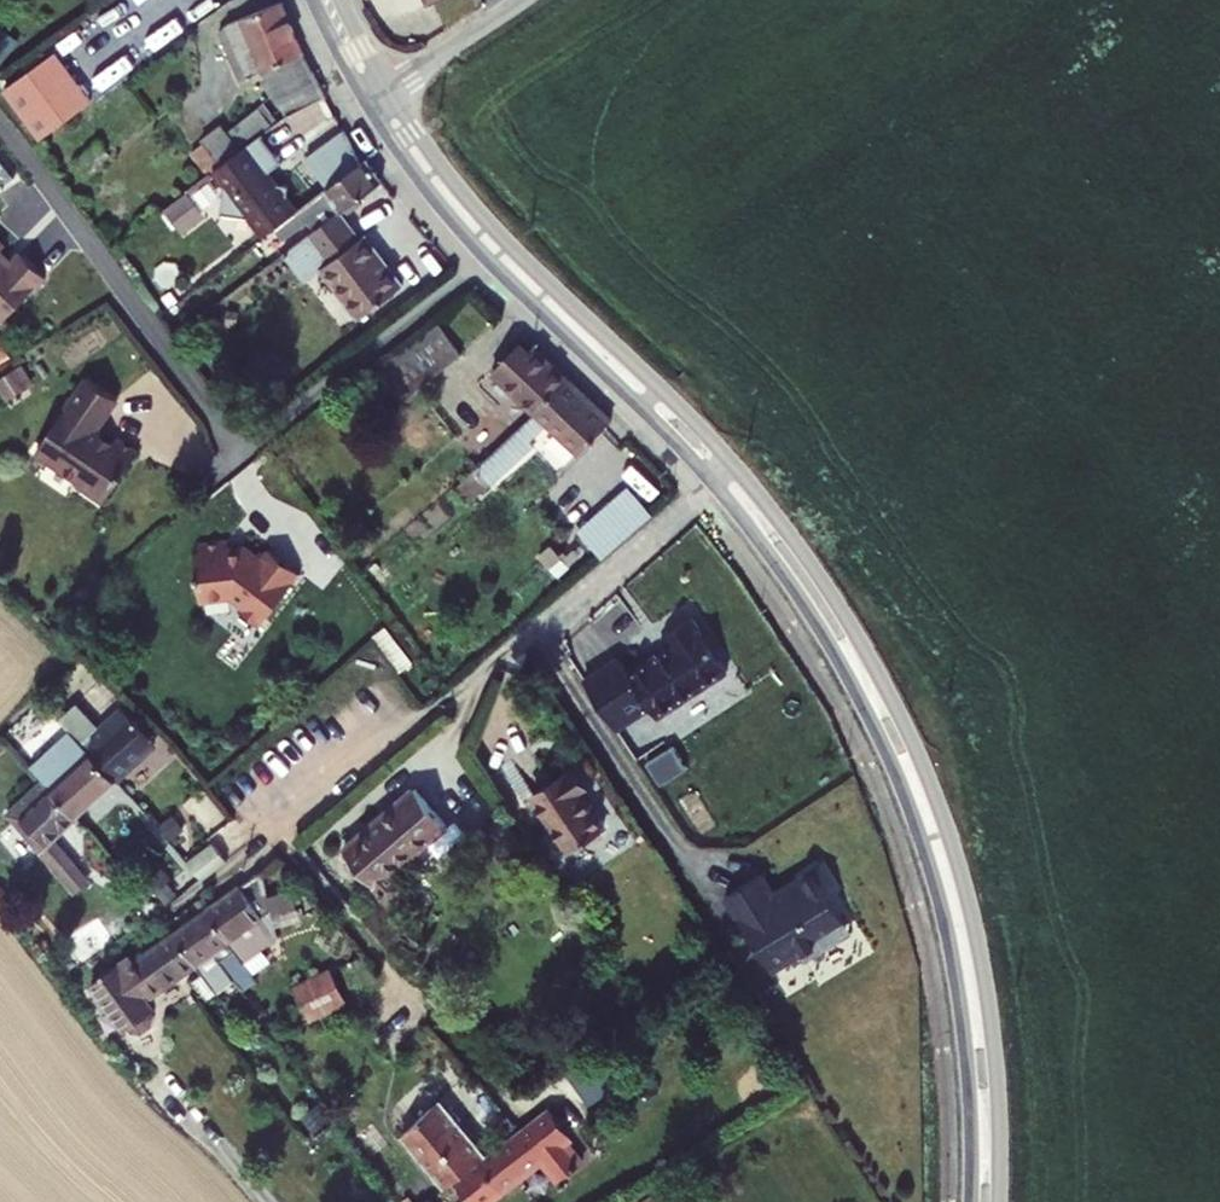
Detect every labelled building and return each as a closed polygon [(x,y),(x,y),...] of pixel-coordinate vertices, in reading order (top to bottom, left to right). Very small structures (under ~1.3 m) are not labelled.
[(299,51),(281,1),(216,35),(236,81),(263,72),(286,116),(320,99),(299,51)] [(53,132),(100,99),(63,46),(16,79),(53,132)] [(255,110),(222,134),(237,153),(258,136),(268,128),(255,110)] [(216,168),(237,153),(222,134),(218,130),(198,145),(216,168)] [(325,193),(359,167),(340,132),(302,162),(325,193)] [(272,155),(258,136),(237,153),(216,168),(207,175),(219,192),(217,219),(254,223),(265,237),(273,231),(291,218),(284,209),(284,190),(266,184),(260,175),(270,168),(272,155)] [(305,225),(312,234),(340,214),(381,183),(367,163),(359,167),(325,193),(291,218),(273,231),(281,243),(305,225)] [(401,285),(364,237),(359,241),(340,214),(312,234),(283,256),(303,284),(321,270),(358,318),(401,285)] [(6,326),(56,272),(30,249),(20,260),(9,250),(13,246),(0,234),(0,322),(6,326)] [(399,362),(423,393),(478,348),(453,316),(399,362)] [(539,330),(508,365),(553,408),(583,373),(539,330)] [(23,351),(11,333),(0,341),(0,366),(23,351)] [(38,383),(29,362),(0,375),(0,383),(6,397),(38,383)] [(127,393),(99,373),(47,445),(90,475),(86,481),(112,499),(149,446),(128,430),(124,435),(107,422),(127,393)] [(627,416),(583,373),(553,408),(540,420),(490,462),(506,476),(546,441),(541,435),(562,418),(596,451),(627,416)] [(490,462),(540,420),(529,408),(479,450),(490,462)] [(616,560),(667,516),(642,487),(591,531),(616,560)] [(232,579),(232,600),(263,600),(274,611),(274,618),(283,628),(291,628),(291,629),(325,596),(322,593),(332,583),(308,558),(302,564),(297,559),(294,562),(284,552),(281,554),(267,554),(267,545),(238,545),(237,552),(232,552),(232,573),(231,573),(231,579),(232,579)] [(641,652),(605,675),(636,724),(671,702),(677,713),(748,668),(714,613),(688,630),(695,641),(651,668),(641,652)] [(74,711),(97,735),(127,770),(165,734),(134,700),(114,718),(91,694),(74,711)] [(97,735),(59,771),(89,806),(127,770),(97,735)] [(678,750),(655,761),(662,777),(685,766),(678,750)] [(593,765),(553,792),(589,846),(622,824),(599,790),(606,784),(593,765)] [(59,771),(25,805),(77,860),(89,850),(68,827),(89,806),(59,771)] [(411,869),(467,820),(436,782),(366,845),(407,894),(421,884),(411,869)] [(145,833),(167,814),(152,798),(130,817),(145,833)] [(240,851),(226,834),(200,855),(214,872),(240,851)] [(103,870),(89,850),(77,860),(91,880),(103,870)] [(273,863),(224,899),(247,930),(263,952),(288,934),(280,908),(291,898),(273,863)] [(831,868),(802,887),(805,891),(788,901),(785,897),(772,876),(735,900),(782,975),(811,957),(816,964),(856,939),(848,927),(836,909),(839,899),(843,886),(831,868)] [(805,891),(802,887),(785,897),(788,901),(805,891)] [(224,899),(188,925),(210,956),(247,930),(224,899)] [(854,921),(839,899),(836,909),(848,927),(854,921)] [(188,925),(149,952),(173,981),(210,956),(188,925)] [(173,981),(149,952),(144,946),(103,975),(135,1022),(137,1021),(142,1026),(147,1028),(153,1030),(168,1020),(169,1009),(165,1002),(167,1000),(161,989),(173,981)] [(312,1016),(352,1000),(337,964),(297,980),(312,1016)] [(569,1066),(597,1101),(624,1080),(596,1045),(569,1066)] [(437,1165),(479,1133),(452,1091),(412,1130),(437,1165)] [(556,1112),(537,1125),(545,1137),(565,1125),(556,1112)] [(541,1139),(545,1137),(537,1125),(525,1133),(541,1139)] [(565,1125),(545,1137),(562,1162),(574,1154),(581,1149),(565,1125)] [(460,1177),(487,1158),(492,1154),(479,1133),(437,1165),(450,1183),(460,1177)] [(525,1133),(492,1154),(487,1158),(510,1193),(548,1168),(550,1170),(562,1162),(545,1137),(541,1139),(525,1133)] [(587,1172),(574,1154),(562,1162),(550,1170),(562,1189),(587,1172)] [(487,1158),(460,1177),(477,1201),(491,1201),(498,1197),(494,1193),(503,1187),(509,1195),(510,1193),(487,1158)]
